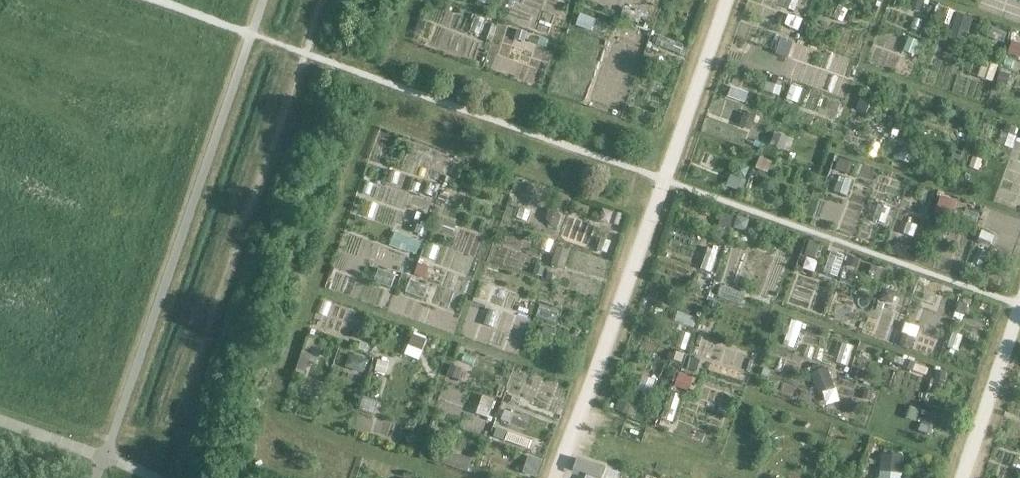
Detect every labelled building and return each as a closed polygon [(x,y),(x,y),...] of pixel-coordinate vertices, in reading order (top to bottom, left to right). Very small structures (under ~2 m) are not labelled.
[(579,463),(575,474),(585,477),(596,477),(599,470),(579,463)]
